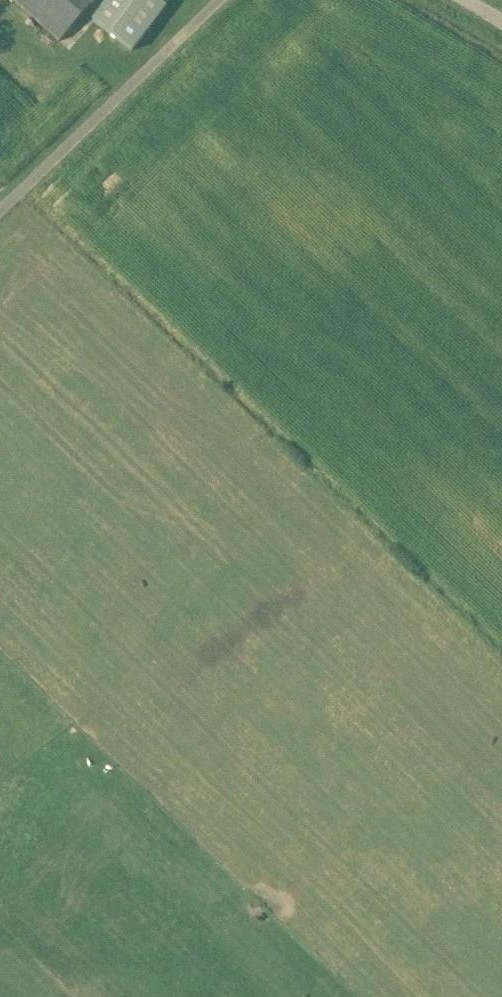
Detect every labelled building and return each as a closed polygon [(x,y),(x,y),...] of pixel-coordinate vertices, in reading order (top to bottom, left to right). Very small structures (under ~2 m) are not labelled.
[(97,0),(12,0),(60,43),(98,1),(97,0)] [(93,22),(134,52),(166,9),(154,0),(109,0),(93,22)]
